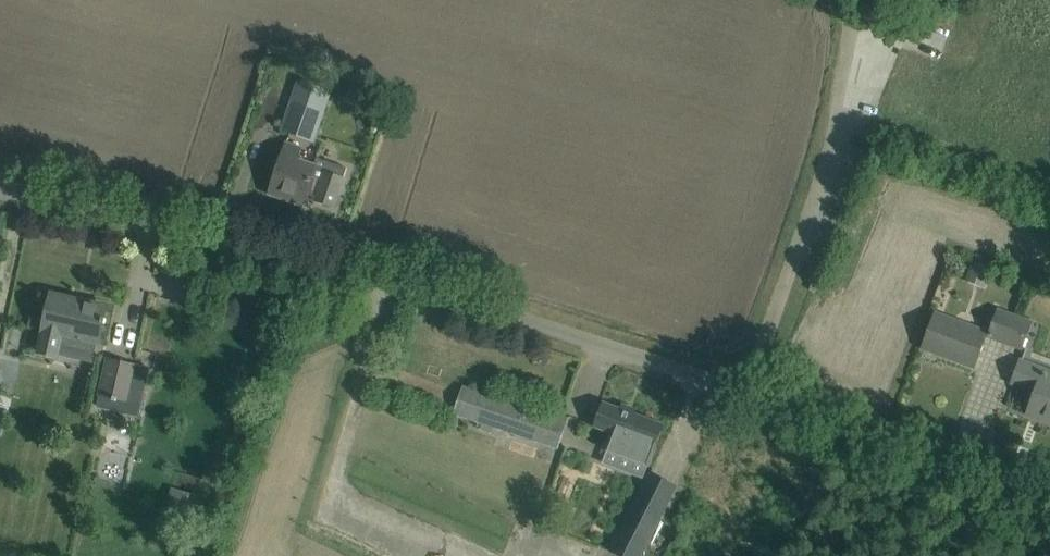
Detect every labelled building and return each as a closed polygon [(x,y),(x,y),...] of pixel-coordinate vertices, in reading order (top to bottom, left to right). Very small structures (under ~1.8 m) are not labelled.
[(281,131),(314,142),(330,93),(298,82),(281,131)] [(302,205),(305,195),(304,195),(314,166),(297,161),(301,149),(286,144),(272,184),(284,188),(280,198),(302,205)] [(304,195),(305,195),(316,199),(315,202),(334,208),(347,169),(317,158),(314,166),(304,195)] [(70,299),(51,295),(43,331),(44,332),(39,353),(56,357),(61,335),(98,344),(103,319),(105,311),(70,303),(70,299)] [(1031,320),(999,308),(988,336),(1021,348),(1031,320)] [(984,336),(935,318),(923,348),(972,366),(984,336)] [(149,369),(108,360),(99,396),(140,405),(149,369)] [(1020,362),(1013,381),(1037,390),(1028,414),(1029,415),(1030,412),(1041,416),(1040,419),(1049,423),(1049,373),(1020,362)] [(456,419),(563,444),(571,413),(463,388),(456,419)] [(614,433),(607,451),(648,466),(663,426),(634,415),(635,411),(621,406),(620,410),(602,403),(594,426),(614,433)] [(663,512),(638,499),(611,551),(620,555),(641,555),(663,512)]
